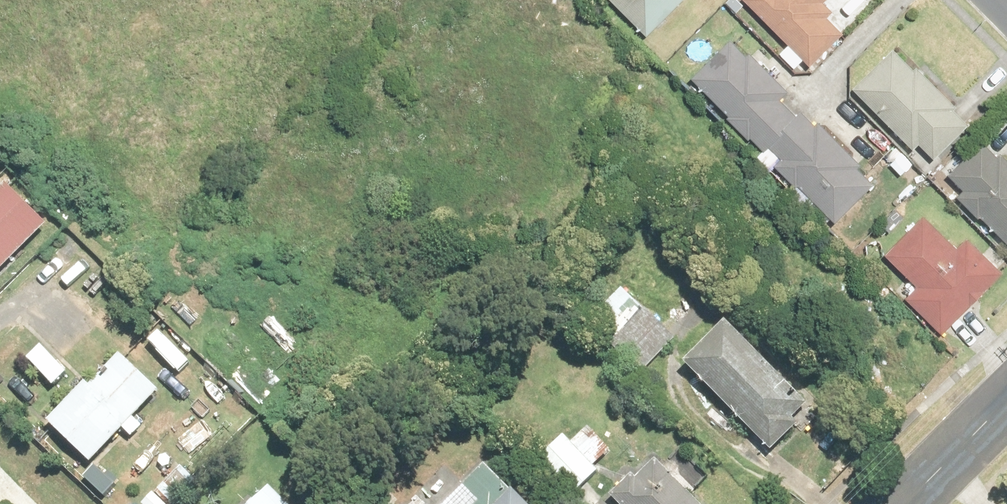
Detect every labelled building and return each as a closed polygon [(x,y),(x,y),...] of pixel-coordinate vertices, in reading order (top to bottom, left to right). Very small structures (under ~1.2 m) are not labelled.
[(647,36),(685,0),(612,0),(647,36)] [(815,68),(849,36),(822,7),(829,0),(755,0),(796,45),(784,56),(800,74),(811,64),(815,68)] [(877,180),(737,37),(696,77),(836,220),(877,180)] [(939,159),(979,122),(922,63),(914,71),(897,54),(861,88),(919,149),(925,144),(939,159)] [(987,145),(951,183),(1006,237),(1006,164),(987,145)] [(50,224),(12,184),(0,196),(0,273),(50,224)] [(891,256),(922,287),(910,299),(945,334),(1006,272),(1006,271),(974,238),(964,247),(933,215),(891,256)] [(628,287),(592,323),(642,373),(678,337),(628,287)] [(735,321),(693,364),(784,452),(826,409),(735,321)] [(94,380),(54,420),(96,462),(128,430),(136,438),(148,426),(140,418),(167,391),(132,356),(101,387),(94,380)] [(568,435),(543,459),(576,494),(601,469),(568,435)] [(662,460),(640,482),(635,476),(614,497),(622,503),(706,503),(662,460)] [(453,503),(533,503),(492,464),(453,503)] [(275,488),(259,503),(290,503),(275,488)]
